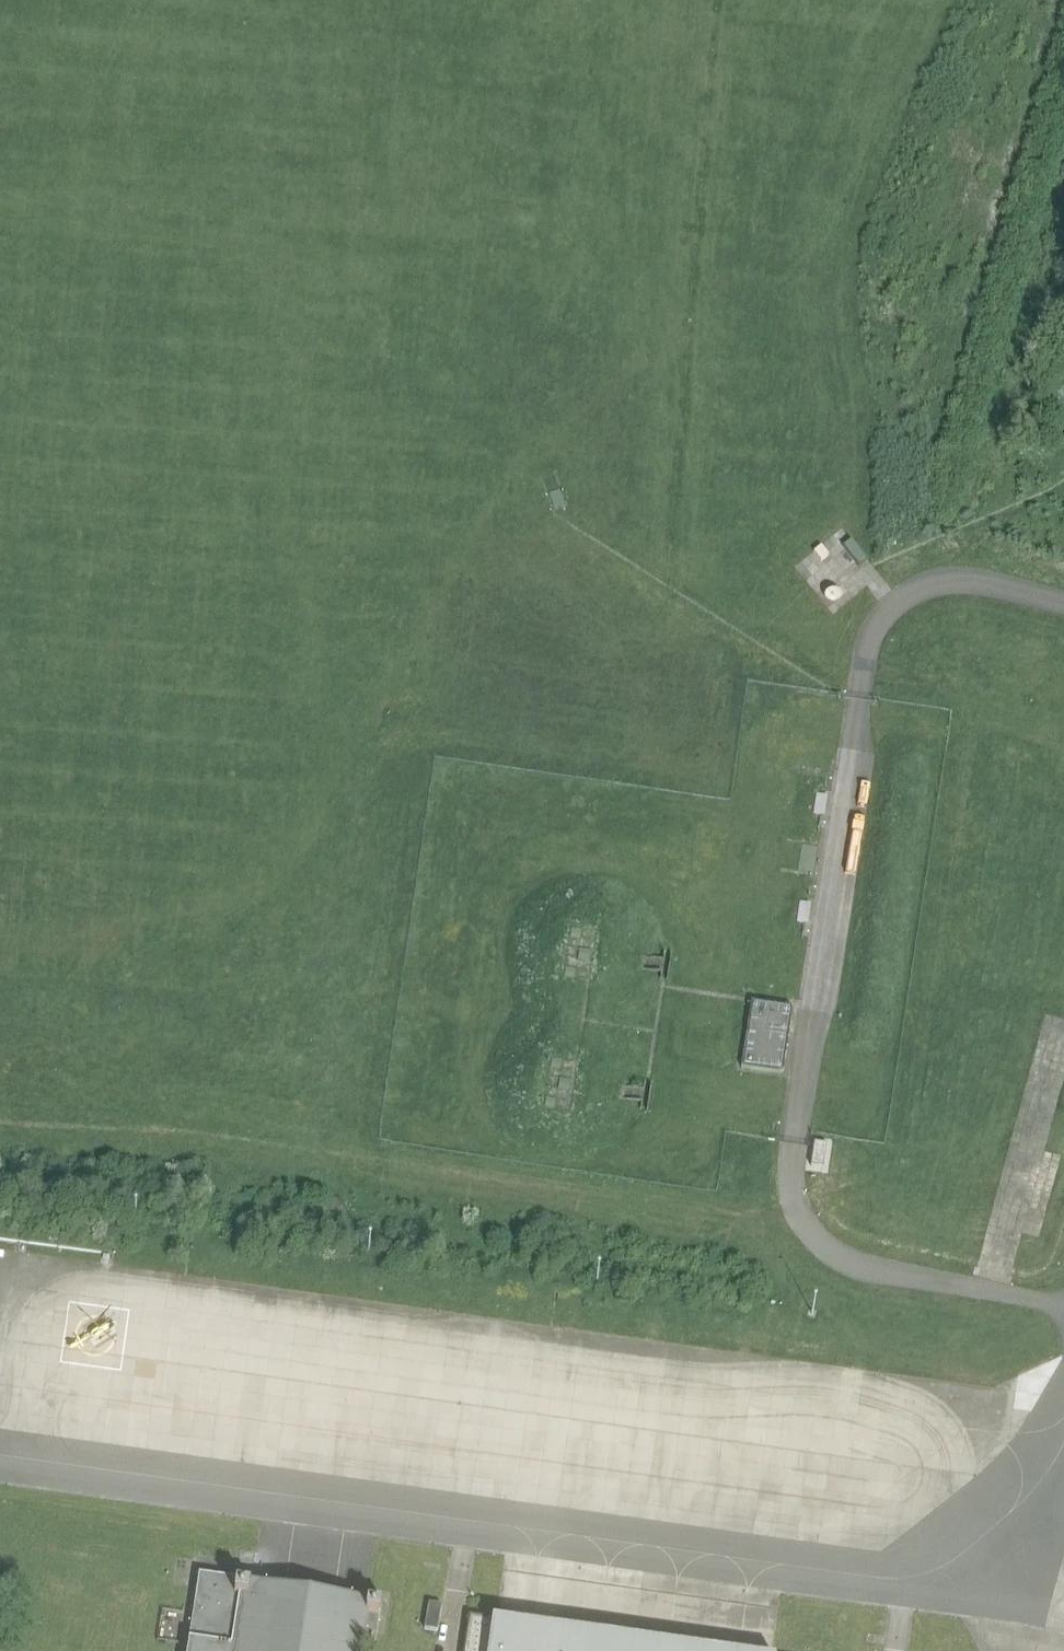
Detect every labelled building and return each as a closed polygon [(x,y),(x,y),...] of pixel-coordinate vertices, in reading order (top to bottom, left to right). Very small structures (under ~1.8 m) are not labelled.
[(813,815),(821,816),(824,795),(816,794),(813,815)] [(796,923),(804,924),(807,903),(800,902),(796,923)] [(751,1001),(747,1026),(740,1068),(782,1074),(792,1008),(751,1001)] [(814,1142),(812,1154),(810,1166),(823,1168),(827,1144),(814,1142)] [(378,1615),(379,1611),(380,1611),(381,1600),(366,1598),(366,1601),(250,1583),(250,1581),(235,1579),(199,1574),(187,1650),(360,1650),(362,1640),(374,1642),(378,1615)] [(424,1630),(437,1632),(441,1606),(428,1604),(424,1630)] [(495,1619),(468,1616),(467,1627),(464,1646),(464,1647),(471,1648),(470,1650),(720,1650),(495,1619)]
